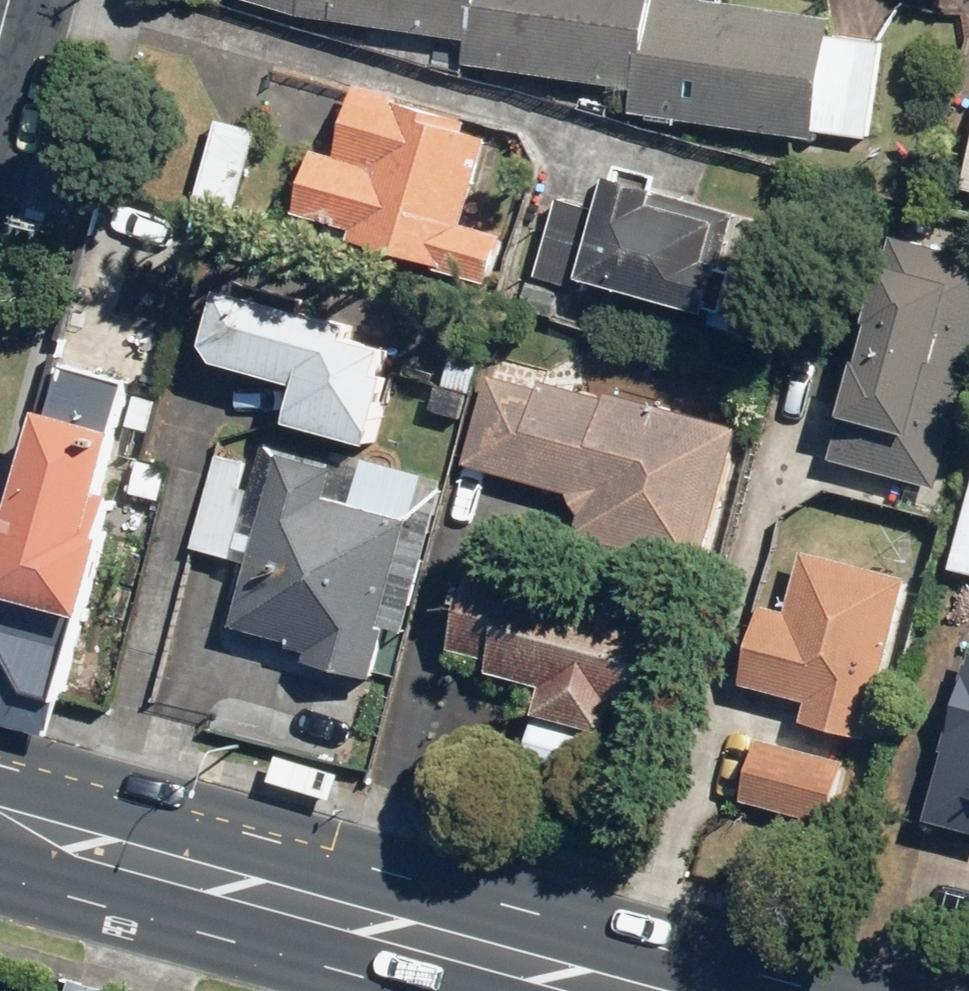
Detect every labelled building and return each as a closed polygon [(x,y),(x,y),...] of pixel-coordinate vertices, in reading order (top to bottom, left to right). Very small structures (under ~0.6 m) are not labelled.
[(814,139),(815,131),(863,137),(876,42),(830,36),(833,18),(700,0),(248,0),(300,15),(463,37),(459,65),(630,87),(626,114),(814,139)] [(350,239),(494,278),(506,235),(465,224),(488,137),(465,131),(468,118),(354,87),(335,156),(311,150),(293,214),(352,230),(350,239)] [(195,189),(236,200),(255,129),(213,118),(195,189)] [(956,187),(968,190),(968,141),(956,187)] [(585,278),(713,314),(727,264),(710,260),(721,222),(655,203),(660,187),(614,174),(585,278)] [(530,275),(575,288),(597,210),(552,198),(530,275)] [(934,486),(968,356),(968,257),(884,234),(864,304),(875,307),(861,360),(847,356),(831,412),(839,414),(828,457),(934,486)] [(295,423),(379,446),(398,377),(389,375),(396,348),(355,336),(361,313),(246,281),(227,290),(212,344),(223,361),(306,384),(295,423)] [(96,618),(117,539),(97,534),(125,430),(115,427),(126,385),(62,368),(51,411),(45,409),(0,577),(0,651),(30,708),(56,717),(80,614),(96,618)] [(459,464),(581,496),(571,535),(698,568),(735,426),(603,392),(602,397),(537,380),(535,387),(483,373),(459,464)] [(184,548),(230,559),(253,464),(207,453),(184,548)] [(301,661),(371,679),(384,627),(379,625),(407,519),(321,497),(329,467),(272,453),(228,624),(284,638),(282,645),(304,651),(301,661)] [(968,573),(968,478),(945,567),(968,573)] [(798,720),(866,738),(908,577),(800,549),(784,610),(760,604),(739,684),(803,700),(798,720)] [(486,670),(540,685),(533,711),(606,731),(613,704),(656,716),(681,623),(639,611),(650,569),(594,554),(582,596),(472,566),(450,648),(489,658),(486,670)] [(968,830),(968,655),(925,818),(968,830)] [(514,767),(582,784),(595,734),(527,717),(514,767)] [(737,801),(824,823),(841,759),(754,736),(737,801)] [(280,754),(272,781),(335,801),(343,774),(280,754)] [(101,989),(62,980),(59,990),(101,990),(101,989)]
